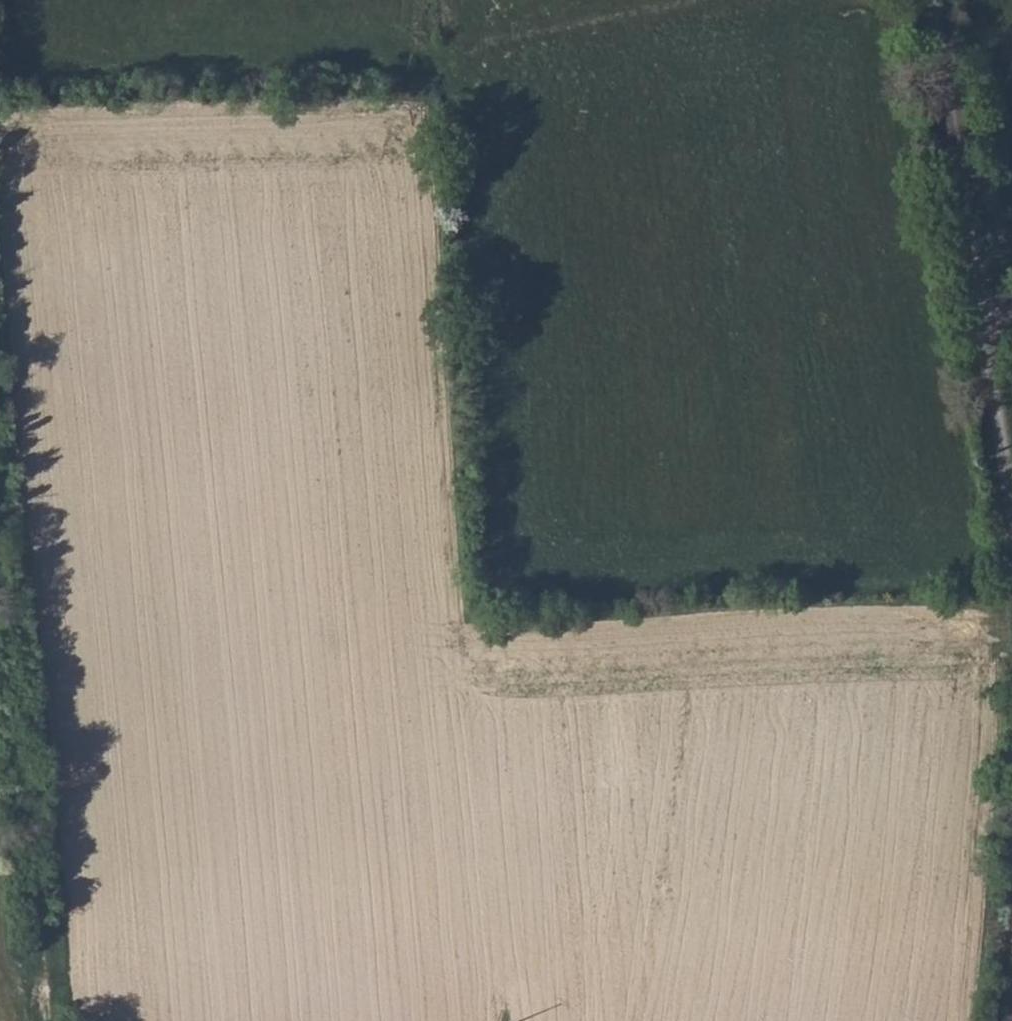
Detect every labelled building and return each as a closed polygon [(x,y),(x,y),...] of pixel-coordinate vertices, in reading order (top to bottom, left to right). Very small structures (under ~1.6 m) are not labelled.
[(953,601),(941,602),(942,618),(955,618),(953,601)]
